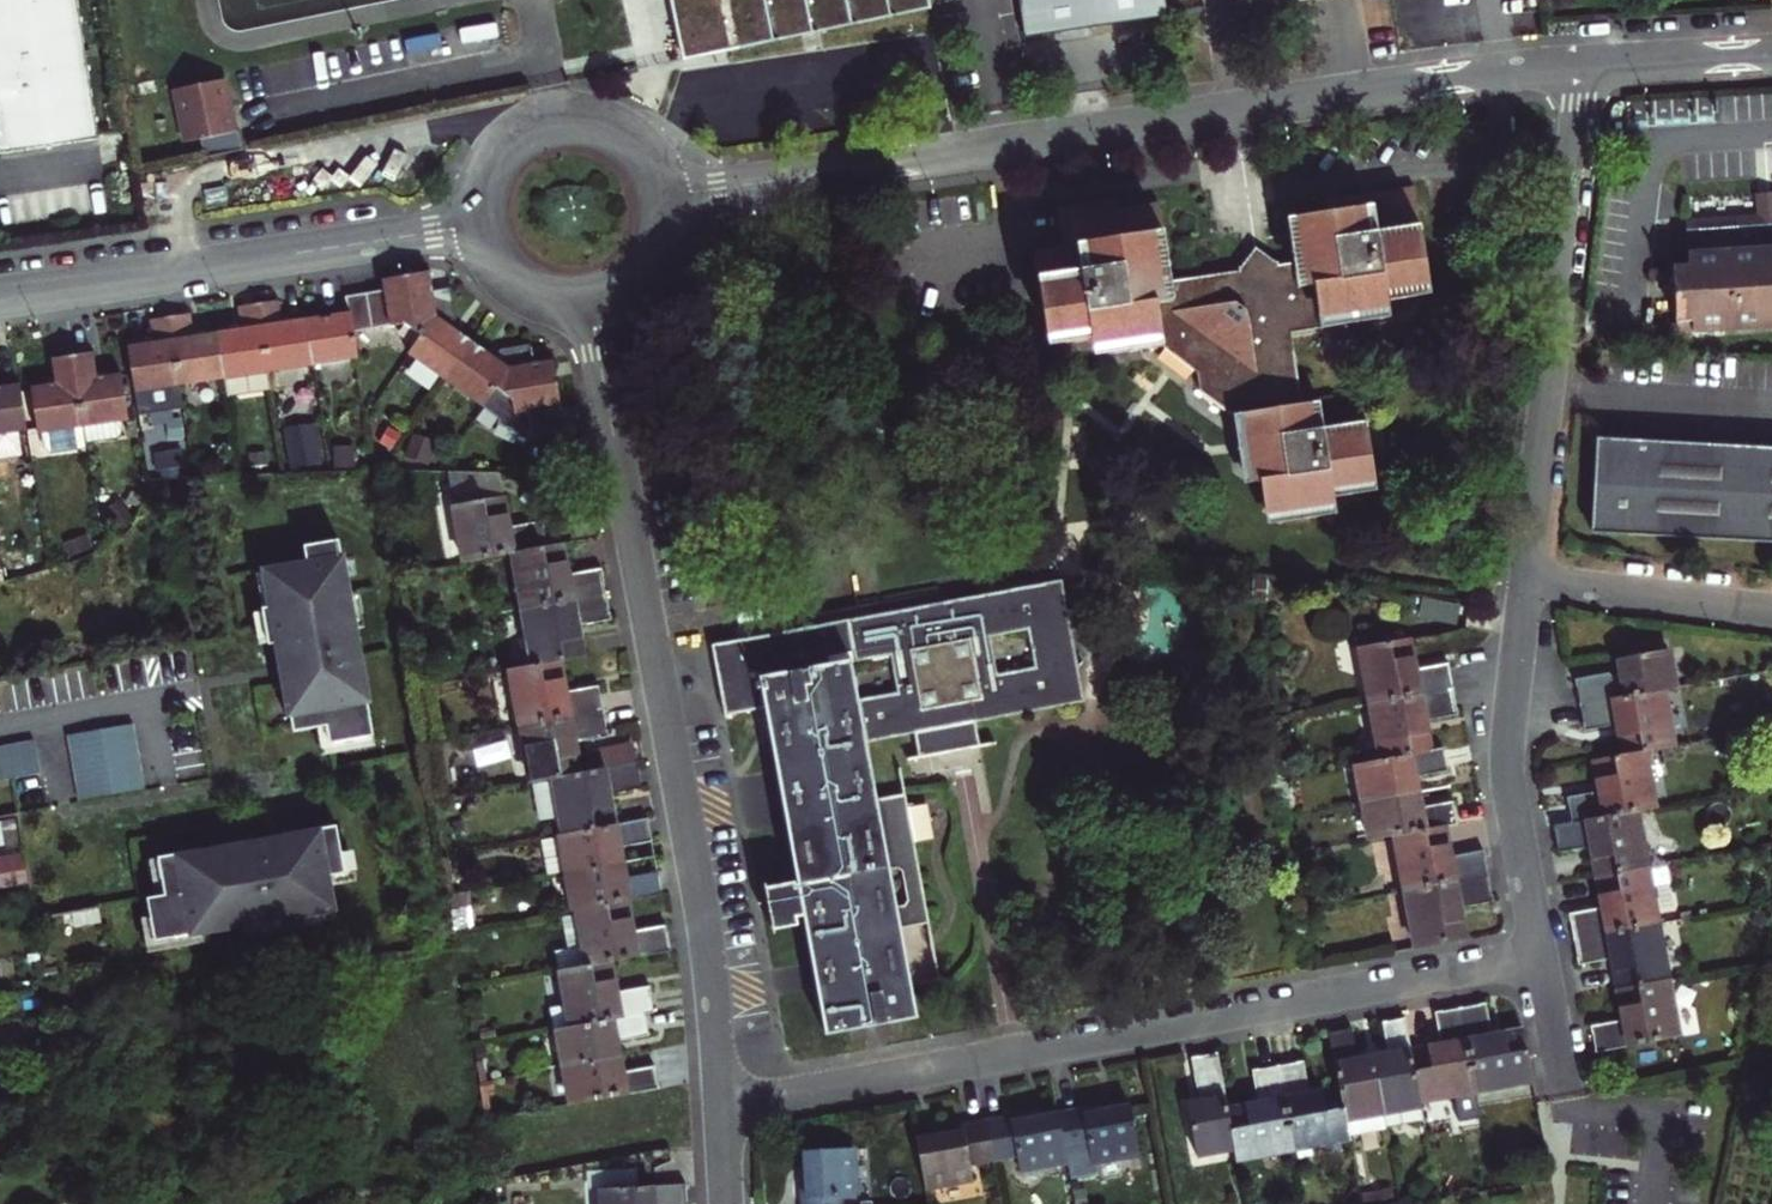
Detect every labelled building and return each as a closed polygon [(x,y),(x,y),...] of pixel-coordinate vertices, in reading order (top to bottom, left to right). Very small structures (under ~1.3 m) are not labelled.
[(0,7),(0,154),(98,139),(77,0),(44,0),(0,7)] [(677,64),(927,28),(923,0),(668,0),(677,64)] [(1025,37),(1167,15),(1165,0),(1019,0),(1025,37)] [(201,139),(205,158),(226,153),(243,150),(239,130),(233,131),(222,80),(177,89),(188,141),(201,139)] [(1116,210),(1115,200),(1057,209),(1062,247),(1033,251),(1047,347),(1090,340),(1109,355),(1162,346),(1196,373),(1200,390),(1233,415),(1241,468),(1260,482),(1264,508),(1284,523),(1320,517),(1334,498),(1360,494),(1374,474),(1366,422),(1323,428),(1319,402),(1302,404),(1291,333),(1390,318),(1387,302),(1430,295),(1414,188),(1324,201),(1326,213),(1286,219),(1293,263),(1277,266),(1277,262),(1274,262),(1275,267),(1273,268),(1263,260),(1251,262),(1244,272),(1242,272),(1241,267),(1238,268),(1239,271),(1170,282),(1158,204),(1116,210)] [(1673,269),(1677,331),(1771,325),(1771,224),(1686,230),(1689,268),(1673,269)] [(385,290),(366,293),(372,329),(404,324),(422,335),(436,316),(432,290),(433,290),(429,271),(383,279),(385,290)] [(451,326),(457,318),(452,287),(433,290),(432,290),(436,316),(422,335),(408,354),(445,380),(473,341),(451,326)] [(348,312),(306,319),(313,365),(358,358),(354,332),(372,329),(366,293),(346,296),(348,312)] [(258,303),(269,372),(313,365),(306,319),(282,322),(278,300),(258,303)] [(224,379),(227,397),(271,390),(269,372),(258,303),(238,306),(241,329),(217,332),(224,379)] [(170,316),(180,385),(224,379),(217,332),(193,336),(190,313),(170,316)] [(135,392),(180,385),(170,316),(149,319),(153,342),(128,346),(135,392)] [(494,357),(473,341),(445,380),(482,406),(510,368),(535,364),(535,363),(532,344),(500,349),(494,357)] [(97,377),(93,352),(72,355),(83,427),(128,420),(122,373),(97,377)] [(86,447),(83,427),(72,355),(52,358),(56,383),(31,387),(38,434),(43,433),(46,454),(86,447)] [(510,368),(482,406),(499,419),(497,423),(519,434),(521,429),(528,431),(528,430),(530,430),(531,431),(565,425),(554,359),(535,363),(535,364),(510,368)] [(22,456),(18,432),(27,430),(20,384),(0,387),(0,459),(22,456)] [(317,421),(283,425),(288,470),(323,466),(317,421)] [(433,440),(411,432),(402,455),(425,463),(433,440)] [(1591,533),(1771,543),(1771,448),(1596,438),(1591,533)] [(352,445),(331,445),(332,468),(353,468),(352,445)] [(453,505),(464,562),(512,553),(547,546),(542,521),(509,527),(503,495),(453,505)] [(332,741),(376,734),(358,626),(352,591),(343,537),(308,543),(311,561),(269,568),(275,604),(266,605),(266,607),(272,639),(272,641),(278,640),(283,675),(287,675),(295,728),(319,724),(329,722),(332,741)] [(512,553),(523,609),(606,594),(601,568),(568,574),(563,543),(547,546),(512,553)] [(0,559),(3,577),(21,574),(18,556),(0,559)] [(266,605),(275,604),(269,568),(260,570),(266,605)] [(1085,702),(1062,579),(876,614),(873,603),(820,613),(822,624),(712,645),(725,715),(765,708),(799,885),(805,916),(827,1034),(917,1017),(864,741),(917,731),(921,757),(950,751),(978,746),(974,723),(1085,702)] [(358,626),(367,625),(361,590),(352,591),(358,626)] [(578,626),(611,619),(606,594),(523,609),(534,665),(560,661),(584,656),(578,626)] [(272,639),(266,607),(257,608),(262,640),(272,639)] [(1449,663),(1416,669),(1410,638),(1360,647),(1371,704),(1454,689),(1449,663)] [(1619,670),(1574,679),(1579,704),(1662,689),(1674,687),(1667,649),(1617,658),(1619,670)] [(599,685),(566,691),(560,661),(534,665),(510,670),(520,726),(604,711),(599,685)] [(1426,720),(1459,714),(1454,689),(1371,704),(1381,760),(1431,751),(1426,720)] [(1622,754),(1643,751),(1672,745),(1662,689),(1579,704),(1584,730),(1617,724),(1622,754)] [(555,778),(581,773),(575,743),(608,736),(604,711),(520,726),(531,783),(555,778)] [(68,732),(80,798),(144,785),(132,720),(68,732)] [(378,742),(376,734),(332,741),(329,722),(319,724),(324,751),(378,742)] [(40,771),(34,739),(0,745),(0,779),(40,771)] [(601,769),(637,763),(633,742),(597,748),(601,769)] [(1363,802),(1418,792),(1416,777),(1448,771),(1444,749),(1431,751),(1381,760),(1356,765),(1363,802)] [(1599,790),(1566,797),(1571,822),(1635,810),(1654,807),(1643,751),(1622,754),(1593,760),(1599,790)] [(610,794),(643,788),(638,763),(637,763),(601,769),(581,773),(555,778),(565,834),(615,825),(610,794)] [(1418,792),(1363,802),(1370,840),(1395,835),(1445,826),(1458,823),(1453,801),(1421,807),(1418,792)] [(1596,876),(1646,867),(1635,810),(1571,822),(1552,826),(1557,851),(1590,845),(1596,876)] [(338,827),(342,851),(351,850),(345,816),(283,827),(285,836),(338,827)] [(619,847),(651,841),(647,819),(615,825),(565,834),(560,835),(561,837),(542,841),(549,874),(567,871),(567,873),(622,862),(619,847)] [(1451,856),(1445,826),(1395,835),(1406,891),(1489,876),(1484,850),(1451,856)] [(151,894),(158,937),(195,931),(300,913),(334,907),(328,872),(337,871),(345,869),(342,851),(338,827),(285,836),(249,842),(213,849),(196,851),(160,858),(165,891),(151,894)] [(213,849),(249,842),(247,833),(211,839),(213,849)] [(158,848),(160,858),(196,851),(194,842),(158,848)] [(29,882),(23,849),(0,854),(0,887),(29,882)] [(657,872),(654,856),(622,862),(625,878),(657,872)] [(657,872),(625,878),(622,862),(567,873),(574,910),(577,909),(627,900),(661,894),(657,872)] [(1602,906),(1569,913),(1573,938),(1656,923),(1646,867),(1596,876),(1602,906)] [(328,872),(334,907),(343,906),(337,871),(328,872)] [(1489,876),(1406,891),(1416,948),(1466,939),(1460,908),(1493,901),(1489,876)] [(805,916),(799,885),(794,886),(794,883),(765,888),(773,930),(797,925),(796,917),(805,916)] [(557,951),(560,971),(611,961),(671,950),(666,924),(633,931),(627,900),(577,909),(578,914),(584,946),(568,948),(557,951)] [(334,907),(300,913),(302,922),(335,916),(334,907)] [(98,908),(62,914),(65,929),(100,923),(98,908)] [(562,917),(568,948),(584,946),(578,914),(562,917)] [(1578,964),(1611,958),(1617,988),(1667,979),(1656,923),(1573,938),(1578,964)] [(195,931),(158,937),(160,946),(197,940),(195,931)] [(617,992),(611,961),(560,971),(567,1005),(550,1008),(554,1030),(557,1030),(645,1013),(654,1012),(649,986),(617,992)] [(1623,1020),(1590,1026),(1594,1052),(1677,1036),(1667,979),(1617,988),(1623,1020)] [(1523,1030),(1492,1036),(1486,1002),(1460,1007),(1475,1090),(1532,1080),(1523,1030)] [(1475,1090),(1460,1007),(1434,1012),(1440,1045),(1410,1051),(1419,1101),(1475,1090)] [(314,1010),(320,1043),(336,1040),(330,1008),(314,1010)] [(619,1057),(616,1041),(649,1035),(645,1013),(557,1030),(564,1067),(619,1057)] [(1410,1051),(1404,1018),(1381,1022),(1387,1054),(1372,1057),(1386,1128),(1423,1121),(1419,1101),(1410,1051)] [(1372,1057),(1358,1060),(1352,1027),(1329,1032),(1340,1088),(1348,1135),(1386,1128),(1372,1057)] [(320,1043),(323,1060),(339,1057),(336,1040),(320,1043)] [(1227,1109),(1216,1052),(1191,1057),(1199,1101),(1186,1104),(1196,1154),(1234,1147),(1227,1109)] [(564,1067),(571,1105),(659,1089),(654,1066),(622,1072),(619,1057),(564,1067)] [(1349,1138),(1348,1135),(1340,1088),(1309,1094),(1303,1061),(1277,1066),(1293,1148),(1296,1148),(1310,1145),(1349,1138)] [(1293,1148),(1277,1066),(1252,1070),(1258,1103),(1227,1109),(1234,1147),(1236,1159),(1293,1148)] [(1105,1103),(1058,1112),(1067,1161),(1070,1178),(1095,1174),(1093,1162),(1139,1154),(1129,1105),(1106,1109),(1105,1103)] [(986,1120),(993,1161),(1017,1157),(1020,1170),(1067,1161),(1058,1112),(1034,1116),(1033,1111),(986,1120)] [(916,1138),(925,1187),(972,1179),(970,1165),(993,1161),(986,1120),(938,1128),(939,1134),(916,1138)] [(1310,1145),(1296,1148),(1297,1158),(1312,1155),(1310,1145)] [(801,1203),(843,1203),(842,1196),(856,1195),(853,1148),(803,1151),(804,1174),(799,1175),(801,1203)] [(636,1169),(588,1172),(589,1190),(601,1189),(637,1187),(636,1169)] [(686,1184),(637,1187),(601,1189),(602,1203),(687,1203),(686,1184)]
